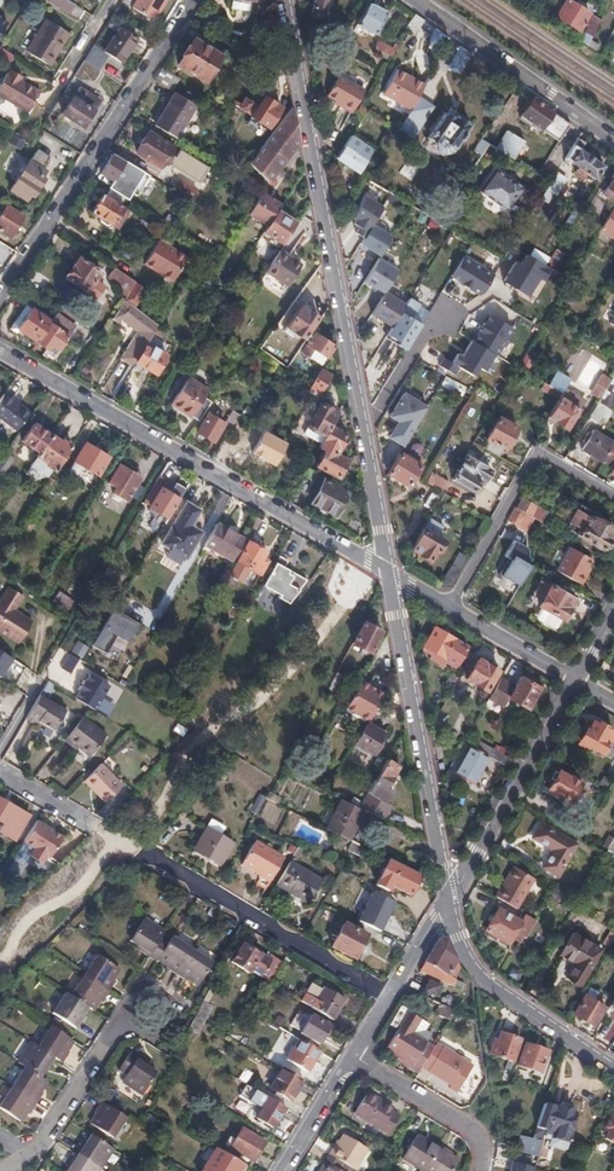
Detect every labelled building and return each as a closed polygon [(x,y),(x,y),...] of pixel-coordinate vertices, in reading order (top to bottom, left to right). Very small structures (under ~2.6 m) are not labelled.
[(70,14),(76,5),(68,0),(47,0),(70,14)] [(132,7),(151,20),(165,0),(136,0),(132,7)] [(230,9),(248,13),(250,0),(252,0),(231,0),(230,9)] [(308,18),(323,21),(328,0),(312,0),(308,18)] [(544,18),(547,20),(550,15),(576,32),(587,14),(565,0),(555,0),(544,18)] [(76,5),(70,14),(78,19),(83,10),(76,5)] [(368,5),(356,27),(373,36),(385,14),(381,10),(374,7),(368,5)] [(404,29),(406,30),(413,36),(423,22),(414,15),(404,29)] [(547,20),(573,38),(576,32),(550,15),(547,20)] [(579,42),(586,47),(599,21),(592,17),(579,42)] [(46,65),(54,52),(51,50),(63,30),(44,19),(24,52),(46,65)] [(51,50),(54,52),(66,32),(63,30),(51,50)] [(108,54),(120,63),(134,42),(118,31),(104,52),(108,54)] [(194,40),(178,65),(205,81),(220,56),(194,40)] [(372,52),(390,61),(398,46),(394,44),(391,48),(378,41),(372,52)] [(99,69),(108,54),(104,52),(94,45),(85,60),(99,69)] [(155,81),(171,90),(178,78),(162,68),(155,81)] [(406,80),(409,76),(397,69),(395,74),(406,80)] [(0,80),(0,96),(25,111),(37,91),(17,79),(19,76),(8,70),(6,73),(5,72),(0,80)] [(383,95),(395,101),(406,80),(395,74),(383,95)] [(342,102),(340,105),(351,112),(364,90),(338,76),(327,94),(335,99),(342,102)] [(409,82),(406,80),(395,101),(411,110),(425,86),(411,78),(409,82)] [(62,114),(82,127),(98,101),(79,88),(62,114)] [(154,125),(175,139),(196,105),(174,92),(154,125)] [(264,97),(251,116),(268,128),(281,108),(264,97)] [(234,101),(232,104),(246,113),(252,103),(244,98),(241,105),(234,101)] [(538,131),(540,129),(551,112),(532,99),(517,118),(538,131)] [(353,118),(359,122),(367,110),(363,108),(361,106),(353,118)] [(259,173),(268,182),(298,143),(291,107),(249,164),(259,173)] [(540,129),(558,141),(569,125),(551,112),(540,129)] [(440,141),(453,149),(468,125),(454,116),(452,119),(444,113),(427,139),(437,145),(440,141)] [(355,128),(336,159),(357,174),(378,143),(355,128)] [(495,149),(513,159),(523,142),(512,135),(515,132),(508,128),(495,149)] [(151,133),(138,153),(161,168),(167,159),(170,154),(174,147),(151,133)] [(576,140),(565,159),(578,169),(575,175),(582,179),(585,178),(587,175),(595,180),(603,167),(577,149),(581,143),(576,140)] [(440,141),(437,145),(438,151),(443,155),(450,154),(453,149),(440,141)] [(32,156),(47,165),(52,158),(37,148),(32,156)] [(208,167),(181,148),(174,156),(170,154),(167,159),(170,161),(169,163),(199,181),(208,167)] [(101,173),(112,180),(125,161),(113,154),(101,173)] [(47,165),(32,156),(11,190),(26,200),(30,193),(34,195),(45,178),(42,175),(45,170),(45,169),(47,165)] [(149,175),(125,161),(112,180),(109,185),(125,199),(132,190),(136,193),(149,175)] [(562,164),(546,190),(552,194),(568,168),(566,164),(564,165),(562,164)] [(494,170),(479,191),(507,212),(523,189),(512,181),(511,182),(494,170)] [(265,186),(268,182),(259,173),(256,176),(265,186)] [(613,202),(613,201),(613,173),(604,189),(611,193),(608,199),(613,202)] [(175,192),(188,201),(196,188),(182,180),(175,192)] [(99,201),(95,207),(91,212),(101,218),(100,222),(106,226),(109,224),(117,229),(129,211),(120,206),(125,199),(122,197),(112,190),(107,197),(102,194),(99,201)] [(165,200),(182,211),(188,201),(175,192),(171,190),(165,200)] [(383,203),(364,192),(349,219),(366,230),(372,220),(383,203)] [(267,227),(277,212),(281,206),(261,193),(250,212),(248,215),(267,227)] [(180,213),(182,211),(165,200),(162,198),(160,200),(180,213)] [(7,204),(0,215),(0,231),(10,238),(25,216),(7,204)] [(600,252),(604,245),(612,249),(613,245),(613,238),(613,236),(613,212),(612,210),(590,246),(600,252)] [(294,223),(277,212),(267,227),(264,231),(263,233),(280,245),(294,223)] [(392,233),(372,220),(358,243),(380,257),(392,233)] [(252,238),(257,242),(263,233),(264,231),(259,228),(252,238)] [(277,249),(280,245),(263,233),(257,242),(263,246),(266,241),(277,249)] [(163,272),(162,274),(173,281),(188,258),(160,241),(145,263),(155,270),(157,267),(163,272)] [(279,250),(265,272),(287,287),(302,265),(279,250)] [(552,270),(564,277),(569,269),(562,264),(566,257),(555,250),(545,266),(552,270)] [(11,260),(0,254),(0,263),(7,267),(11,260)] [(522,263),(516,260),(503,281),(527,297),(539,279),(547,281),(552,270),(545,266),(526,255),(522,263)] [(399,270),(380,257),(365,282),(385,292),(399,270)] [(493,276),(463,257),(451,277),(459,282),(458,283),(479,296),(481,294),(493,276)] [(80,259),(67,277),(87,291),(99,273),(80,259)] [(108,278),(129,293),(136,281),(115,267),(108,278)] [(136,281),(129,293),(126,298),(136,306),(147,288),(136,281)] [(405,306),(385,292),(371,314),(391,328),(405,306)] [(160,323),(136,306),(126,298),(114,318),(118,322),(121,318),(138,332),(121,359),(133,366),(133,365),(145,346),(160,323)] [(396,343),(406,350),(421,324),(411,317),(418,306),(408,300),(405,306),(391,328),(386,336),(397,342),(396,343)] [(301,307),(287,328),(303,339),(317,318),(301,307)] [(18,329),(37,342),(51,322),(32,308),(18,329)] [(497,356),(514,328),(490,313),(472,341),(497,356)] [(51,322),(37,342),(47,350),(51,345),(57,349),(73,325),(56,314),(51,322)] [(313,350),(327,358),(333,347),(313,333),(300,353),(308,358),(313,350)] [(497,356),(472,341),(464,354),(458,352),(453,361),(443,357),(438,363),(454,374),(459,368),(473,375),(480,367),(487,370),(497,356)] [(145,346),(133,365),(139,369),(141,365),(154,373),(166,355),(153,347),(152,350),(145,346)] [(495,393),(499,395),(517,367),(513,364),(495,393)] [(314,390),(320,393),(330,376),(321,371),(313,385),(311,389),(314,390)] [(569,379),(556,372),(547,386),(561,394),(557,399),(547,416),(554,420),(554,421),(566,428),(583,399),(564,388),(569,379)] [(609,381),(599,398),(596,403),(606,408),(610,411),(613,404),(613,373),(609,381)] [(590,392),(599,398),(609,381),(600,375),(590,392)] [(191,416),(198,421),(211,402),(203,397),(208,391),(188,378),(171,404),(190,417),(191,416)] [(540,389),(557,399),(561,394),(547,386),(544,383),(540,389)] [(332,421),(337,413),(331,410),(330,405),(323,401),(320,403),(319,402),(317,398),(320,393),(314,390),(294,430),(320,444),(329,426),(332,421)] [(428,406),(404,391),(390,415),(401,422),(390,437),(405,447),(428,406)] [(17,431),(29,414),(3,394),(0,399),(0,418),(17,431)] [(596,403),(588,417),(597,423),(606,408),(596,403)] [(224,423),(231,428),(240,415),(231,410),(224,423)] [(213,442),(224,423),(214,417),(215,416),(208,411),(196,432),(213,442)] [(482,448),(498,457),(515,427),(497,417),(484,438),(486,439),(482,448)] [(22,441),(39,452),(51,435),(34,424),(22,441)] [(335,456),(336,455),(346,435),(332,428),(329,426),(320,444),(317,448),(324,452),(325,451),(335,456)] [(284,441),(263,430),(252,452),(273,462),(284,441)] [(601,462),(603,460),(613,443),(592,431),(581,450),(601,462)] [(60,441),(51,435),(39,452),(30,466),(47,477),(52,469),(56,472),(58,469),(72,447),(61,439),(60,441)] [(613,442),(613,443),(603,460),(613,467),(609,474),(613,477),(613,442)] [(67,475),(90,488),(109,458),(86,444),(67,475)] [(325,451),(324,452),(316,467),(338,479),(347,461),(336,455),(335,456),(325,451)] [(0,461),(0,469),(4,472),(14,459),(6,453),(0,461)] [(399,453),(386,473),(397,480),(400,482),(407,486),(420,464),(412,459),(411,461),(399,453)] [(464,457),(451,480),(470,491),(471,490),(476,490),(478,488),(481,482),(477,480),(479,477),(484,480),(488,471),(464,457)] [(137,485),(132,482),(137,475),(120,464),(109,484),(116,488),(113,494),(126,502),(137,485)] [(307,467),(297,484),(306,489),(315,471),(307,467)] [(425,483),(442,492),(447,483),(431,473),(425,483)] [(346,492),(324,480),(311,503),(334,515),(346,492)] [(175,481),(168,493),(179,499),(186,488),(175,481)] [(157,513),(167,519),(179,499),(168,493),(154,485),(144,503),(150,506),(149,508),(157,513)] [(531,517),(546,525),(557,506),(526,488),(520,497),(521,498),(516,508),(531,517)] [(449,497),(443,493),(427,521),(432,524),(449,497)] [(463,511),(465,506),(456,501),(453,506),(463,511)] [(182,557),(180,559),(183,561),(200,533),(189,526),(198,511),(187,504),(162,545),(170,550),(182,557)] [(578,504),(564,527),(599,548),(606,548),(609,542),(607,541),(612,532),(598,524),(601,518),(578,504)] [(524,530),(531,517),(516,508),(514,507),(507,520),(524,530)] [(165,523),(167,519),(157,513),(154,517),(165,523)] [(27,520),(23,526),(30,531),(34,524),(27,520)] [(221,553),(232,560),(244,540),(216,524),(205,544),(221,553)] [(423,529),(411,549),(419,554),(418,555),(429,560),(434,550),(436,552),(443,540),(423,529)] [(528,562),(526,548),(513,540),(503,556),(506,558),(497,574),(517,586),(530,563),(528,562)] [(229,576),(252,590),(267,564),(260,560),(265,552),(248,542),(229,576)] [(217,559),(221,553),(205,544),(201,550),(217,559)] [(579,583),(584,574),(582,573),(585,566),(590,559),(569,546),(555,569),(579,583)] [(178,564),(180,559),(182,557),(170,550),(166,557),(178,564)] [(287,561),(279,556),(262,585),(279,595),(278,597),(288,603),(306,580),(284,567),(287,561)] [(451,564),(438,586),(450,587),(460,570),(451,564)] [(545,610),(539,621),(552,629),(556,628),(561,620),(562,620),(569,608),(567,607),(571,598),(539,580),(528,600),(537,606),(545,610)] [(0,602),(0,632),(18,643),(31,622),(14,611),(23,597),(9,588),(0,602)] [(533,618),(539,621),(545,610),(537,606),(532,614),(533,618)] [(113,610),(91,646),(107,655),(118,637),(129,643),(139,625),(113,610)] [(380,632),(363,623),(353,642),(369,651),(380,632)] [(435,627),(424,645),(434,651),(430,658),(453,671),(468,646),(435,627)] [(69,674),(78,659),(69,653),(60,668),(69,674)] [(471,657),(460,676),(486,691),(498,671),(496,670),(497,668),(496,664),(492,662),(488,663),(487,664),(478,658),(477,660),(471,657)] [(342,675),(337,672),(328,689),(333,692),(342,675)] [(81,683),(102,695),(108,685),(89,674),(85,681),(83,680),(81,683)] [(499,681),(487,702),(502,711),(509,698),(527,709),(539,688),(521,678),(514,690),(499,681)] [(384,694),(375,689),(374,691),(368,688),(370,686),(360,680),(344,708),(368,722),(384,694)] [(79,691),(75,698),(93,709),(102,695),(81,683),(77,689),(79,691)] [(38,720),(45,724),(54,730),(66,710),(39,695),(24,719),(35,725),(37,723),(38,720)] [(601,710),(598,717),(613,727),(613,718),(601,710)] [(77,743),(74,747),(87,757),(104,735),(80,716),(66,734),(77,743)] [(367,723),(356,743),(374,754),(385,734),(367,723)] [(604,730),(597,726),(595,727),(591,724),(587,731),(585,730),(578,741),(580,742),(578,745),(599,757),(611,737),(603,732),(604,730)] [(63,738),(74,747),(77,743),(66,734),(63,738)] [(508,768),(513,760),(476,740),(472,747),(471,746),(456,773),(472,782),(487,755),(508,768)] [(360,752),(354,763),(364,769),(371,758),(360,752)] [(369,774),(376,778),(387,760),(380,756),(369,774)] [(399,768),(387,760),(376,778),(358,807),(363,810),(382,819),(390,805),(384,802),(392,790),(387,787),(399,768)] [(101,762),(84,779),(105,800),(122,783),(101,762)] [(558,771),(556,774),(554,773),(549,780),(552,782),(547,790),(560,798),(558,801),(566,805),(568,801),(569,802),(579,784),(577,782),(578,780),(569,776),(568,777),(558,771)] [(280,799),(268,793),(267,794),(265,799),(277,804),(280,799)] [(4,823),(0,830),(0,831),(15,839),(29,815),(0,798),(0,820),(4,823)] [(348,840),(363,810),(358,807),(341,799),(326,829),(348,840)] [(37,819),(24,841),(34,847),(29,855),(42,864),(48,855),(50,857),(63,836),(37,819)] [(540,825),(533,837),(554,849),(544,866),(557,874),(574,844),(540,825)] [(207,828),(194,851),(220,866),(233,844),(207,828)] [(602,846),(607,849),(613,838),(609,835),(602,846)] [(602,858),(610,863),(613,856),(613,837),(613,838),(607,849),(605,853),(602,858)] [(256,884),(265,890),(283,858),(255,842),(241,865),(260,877),(256,884)] [(363,858),(368,849),(352,842),(348,851),(363,858)] [(391,888),(412,897),(422,878),(388,859),(374,888),(388,895),(391,888)] [(289,862),(275,886),(307,904),(321,881),(289,862)] [(505,903),(516,909),(534,878),(517,868),(508,884),(505,889),(501,886),(495,896),(505,903)] [(388,895),(374,888),(359,916),(382,929),(397,900),(388,895)] [(516,909),(505,903),(501,910),(497,908),(485,930),(509,944),(522,922),(530,926),(534,919),(516,909)] [(157,958),(167,942),(160,938),(163,932),(143,919),(129,939),(139,946),(138,949),(156,960),(157,958)] [(343,925),(331,947),(355,959),(366,936),(343,925)] [(574,934),(561,955),(575,963),(567,976),(579,983),(600,950),(574,934)] [(166,966),(176,973),(191,950),(171,937),(167,942),(157,958),(167,964),(166,966)] [(451,986),(454,980),(453,979),(459,969),(445,940),(441,939),(438,939),(419,971),(450,987),(451,986)] [(242,943),(230,961),(249,973),(260,955),(242,943)] [(211,963),(191,950),(176,973),(187,980),(188,978),(198,984),(211,963)] [(258,976),(267,981),(279,961),(269,954),(258,976)] [(84,975),(108,991),(115,982),(112,979),(118,969),(97,955),(84,975)] [(101,1002),(108,991),(84,975),(70,996),(86,1006),(92,1010),(98,1000),(101,1002)] [(222,992),(225,994),(230,984),(216,975),(210,985),(222,992)] [(451,986),(460,991),(463,985),(454,980),(451,986)] [(299,1000),(332,1020),(344,1000),(323,988),(322,989),(310,982),(299,1000)] [(428,982),(423,991),(434,996),(439,987),(428,982)] [(214,1004),(222,992),(210,985),(210,984),(203,997),(214,1004)] [(585,995),(592,1000),(596,994),(588,989),(585,995)] [(70,996),(65,992),(52,1012),(76,1029),(84,1018),(80,1015),(86,1006),(70,996)] [(592,1000),(585,995),(574,1013),(593,1025),(604,1007),(592,1000)] [(436,1011),(450,1019),(455,1011),(440,1004),(436,1011)] [(430,1032),(420,1026),(417,1024),(420,1019),(408,1012),(385,1050),(412,1065),(409,1070),(417,1074),(434,1046),(425,1040),(430,1032)] [(275,1015),(271,1021),(281,1027),(285,1021),(275,1015)] [(310,1015),(300,1032),(318,1043),(328,1026),(310,1015)] [(213,1025),(200,1017),(195,1027),(207,1034),(213,1025)] [(50,1026),(37,1046),(54,1058),(62,1063),(69,1051),(66,1049),(72,1040),(50,1026)] [(508,1061),(511,1062),(519,1039),(499,1032),(496,1041),(492,1040),(487,1053),(508,1061)] [(320,1051),(299,1039),(287,1059),(308,1071),(320,1051)] [(24,1067),(38,1076),(44,1067),(47,1069),(54,1058),(37,1046),(29,1042),(16,1062),(24,1067)] [(524,1044),(516,1066),(539,1074),(547,1052),(524,1044)] [(442,1047),(428,1071),(451,1085),(448,1089),(456,1094),(473,1066),(442,1047)] [(129,1052),(118,1070),(125,1074),(120,1082),(141,1095),(154,1073),(148,1068),(150,1065),(129,1052)] [(505,1071),(511,1073),(514,1063),(511,1062),(508,1061),(505,1071)] [(10,1087),(35,1103),(42,1092),(39,1090),(45,1081),(38,1076),(24,1067),(10,1087)] [(303,1080),(282,1067),(270,1087),(291,1099),(303,1080)] [(248,1100),(254,1090),(246,1085),(240,1095),(248,1100)] [(35,1103),(10,1087),(0,1103),(0,1109),(19,1121),(25,1112),(28,1114),(35,1103)] [(391,1112),(393,1109),(367,1092),(354,1113),(388,1134),(399,1117),(391,1112)] [(255,1102),(262,1106),(267,1097),(260,1093),(255,1102)] [(267,1097),(262,1106),(256,1116),(274,1127),(285,1108),(267,1097)] [(124,1117),(101,1101),(94,1112),(96,1114),(90,1123),(111,1137),(124,1117)] [(536,1127),(544,1129),(553,1133),(549,1146),(557,1148),(559,1141),(567,1144),(571,1132),(569,1132),(573,1119),(569,1118),(572,1110),(559,1105),(557,1109),(543,1105),(536,1127)] [(145,1119),(154,1125),(158,1118),(149,1112),(145,1119)] [(603,1130),(606,1132),(603,1138),(613,1143),(613,1116),(611,1115),(603,1130)] [(514,1153),(537,1157),(544,1129),(536,1127),(532,1139),(519,1136),(517,1144),(514,1153)] [(241,1129),(230,1146),(253,1160),(263,1143),(241,1129)] [(74,1153),(98,1168),(111,1148),(90,1134),(84,1144),(81,1142),(74,1153)] [(403,1158),(423,1170),(439,1145),(430,1140),(429,1142),(417,1135),(403,1158)] [(328,1155),(355,1170),(367,1150),(344,1136),(339,1142),(337,1141),(328,1155)] [(423,1170),(425,1170),(452,1170),(458,1160),(445,1152),(446,1149),(439,1145),(423,1170)] [(242,1165),(216,1148),(202,1170),(238,1170),(242,1165)] [(98,1168),(74,1153),(68,1163),(70,1165),(66,1170),(96,1170),(98,1168)] [(328,1155),(325,1161),(326,1163),(321,1170),(355,1170),(328,1155)]
